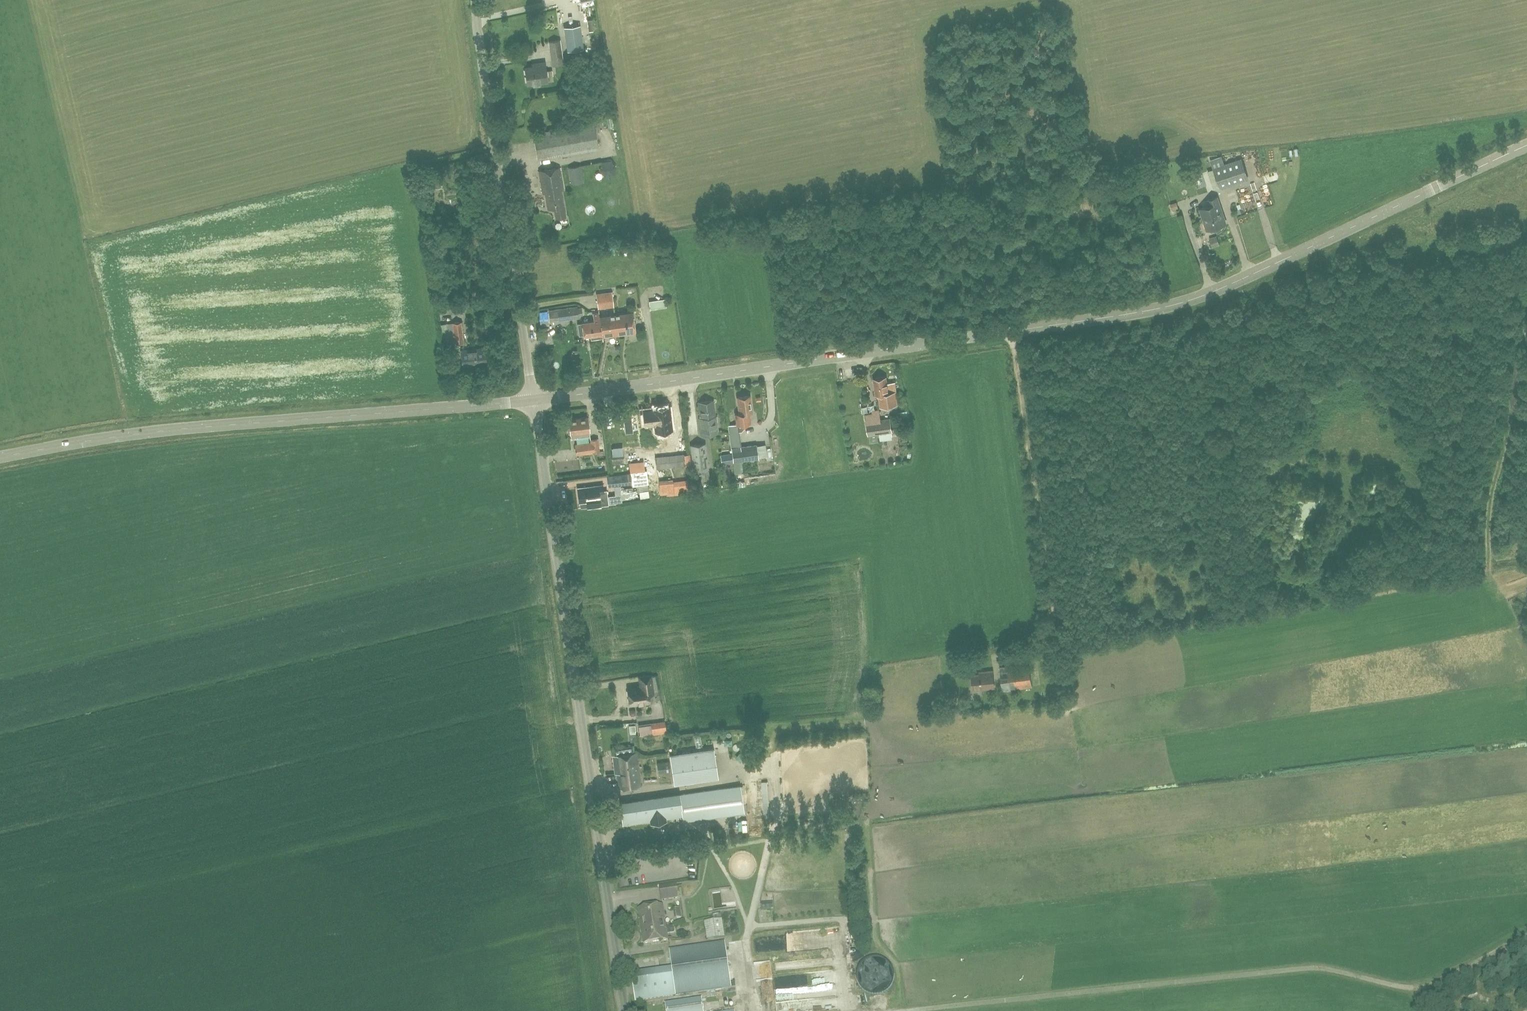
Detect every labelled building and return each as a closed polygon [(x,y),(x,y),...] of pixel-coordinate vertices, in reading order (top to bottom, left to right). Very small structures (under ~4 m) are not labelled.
[(557,22),(560,38),(583,35),(581,19),(557,22)] [(552,65),(563,64),(560,40),(549,42),(552,65)] [(554,80),(552,70),(546,71),(545,62),(537,63),(537,66),(525,68),(527,84),(554,80)] [(538,159),(598,148),(594,123),(533,133),(538,159)] [(606,174),(618,170),(613,158),(602,162),(606,174)] [(1220,189),(1249,180),(1241,158),(1213,168),(1213,169),(1207,171),(1213,188),(1219,186),(1220,189)] [(571,183),(584,181),(582,166),(568,168),(571,183)] [(565,216),(561,190),(563,189),(560,167),(539,171),(543,193),(545,193),(548,208),(554,207),(556,217),(565,216)] [(1203,217),(1211,214),(1212,217),(1215,216),(1215,217),(1223,215),(1217,197),(1207,200),(1209,206),(1200,209),(1203,217)] [(1226,223),(1223,215),(1215,217),(1215,216),(1212,217),(1211,214),(1203,217),(1207,230),(1226,223)] [(762,244),(760,231),(748,232),(749,244),(755,243),(756,245),(762,244)] [(597,301),(613,299),(612,292),(596,294),(597,301)] [(613,299),(597,301),(598,308),(612,306),(612,307),(611,307),(612,312),(615,311),(614,306),(613,306),(613,299)] [(583,315),(582,307),(577,308),(577,307),(557,310),(558,320),(578,317),(578,316),(583,315)] [(615,314),(618,335),(636,333),(633,312),(615,314)] [(600,323),(599,316),(599,314),(593,314),(594,321),(582,322),(582,324),(578,325),(579,335),(583,334),(584,336),(596,335),(596,338),(602,337),(602,336),(604,336),(604,331),(604,329),(606,329),(608,329),(607,322),(600,323)] [(602,338),(618,335),(615,314),(599,316),(600,323),(607,322),(608,329),(606,329),(604,329),(604,331),(604,336),(602,336),(602,337),(602,338)] [(455,344),(463,343),(461,322),(439,324),(441,344),(448,343),(448,344),(455,343),(455,344)] [(463,366),(486,363),(484,348),(461,350),(463,366)] [(880,407),(887,406),(897,404),(895,392),(888,393),(886,377),(873,379),(875,395),(879,395),(880,407)] [(736,424),(750,422),(749,412),(752,412),(750,395),(737,397),(739,413),(735,414),(736,424)] [(701,435),(718,433),(715,417),(713,400),(698,402),(700,418),(699,418),(701,435)] [(672,429),(670,416),(670,414),(669,406),(653,408),(653,409),(643,411),(645,424),(655,423),(655,424),(656,431),(662,431),(672,429)] [(590,436),(588,416),(569,419),(570,428),(568,428),(569,433),(570,433),(570,434),(573,434),(574,438),(590,436)] [(870,435),(892,432),(890,419),(868,422),(870,435)] [(734,462),(740,461),(758,458),(756,445),(740,447),(736,425),(728,426),(734,462)] [(576,455),(600,452),(598,439),(590,440),(590,442),(574,444),(576,455)] [(693,480),(709,479),(706,443),(690,444),(693,480)] [(612,464),(621,464),(621,461),(625,461),(624,451),(611,452),(612,464)] [(684,455),(684,454),(655,457),(657,469),(685,466),(685,465),(691,465),(690,454),(684,455)] [(721,463),(732,462),(731,454),(720,456),(721,463)] [(631,472),(646,470),(644,460),(629,463),(631,472)] [(607,476),(608,486),(647,481),(646,470),(631,472),(631,473),(607,476)] [(674,481),(674,479),(659,480),(660,494),(666,493),(666,495),(674,494),(674,492),(690,491),(690,483),(687,484),(687,480),(674,481)] [(603,492),(602,485),(598,485),(577,488),(579,502),(587,501),(588,509),(609,506),(608,498),(607,492),(603,492)] [(1023,670),(1022,665),(999,668),(1002,687),(1003,691),(1032,687),(1030,669),(1023,670)] [(973,691),(994,688),(992,670),(979,672),(979,673),(971,674),(973,691)] [(630,704),(650,701),(649,694),(653,693),(651,675),(639,677),(640,686),(628,688),(630,704)] [(639,736),(652,734),(666,732),(665,722),(651,724),(652,729),(638,731),(639,736)] [(674,784),(718,778),(714,747),(669,754),(674,784)] [(641,786),(636,752),(613,756),(615,774),(617,773),(619,789),(641,786)] [(669,761),(657,763),(658,773),(671,771),(669,761)] [(683,821),(744,812),(740,786),(620,803),(623,825),(683,816),(683,821)] [(662,900),(679,898),(676,883),(659,886),(662,900)] [(776,904),(775,894),(763,895),(764,904),(776,904)] [(666,928),(673,927),(673,925),(666,926),(662,904),(639,908),(643,932),(650,931),(649,929),(654,929),(654,930),(657,929),(658,928),(659,930),(666,928)] [(727,932),(726,919),(710,919),(710,933),(727,932)] [(650,931),(643,932),(644,942),(668,939),(667,933),(674,932),(673,927),(666,928),(659,930),(658,928),(657,929),(654,930),(654,929),(649,929),(650,931)] [(636,1002),(731,988),(724,943),(670,950),(673,970),(632,976),(636,1002)] [(888,976),(869,977),(870,992),(889,991),(888,976)] [(766,980),(766,995),(778,994),(778,980),(766,980)] [(702,998),(665,1003),(667,1010),(704,1010),(702,998)]
